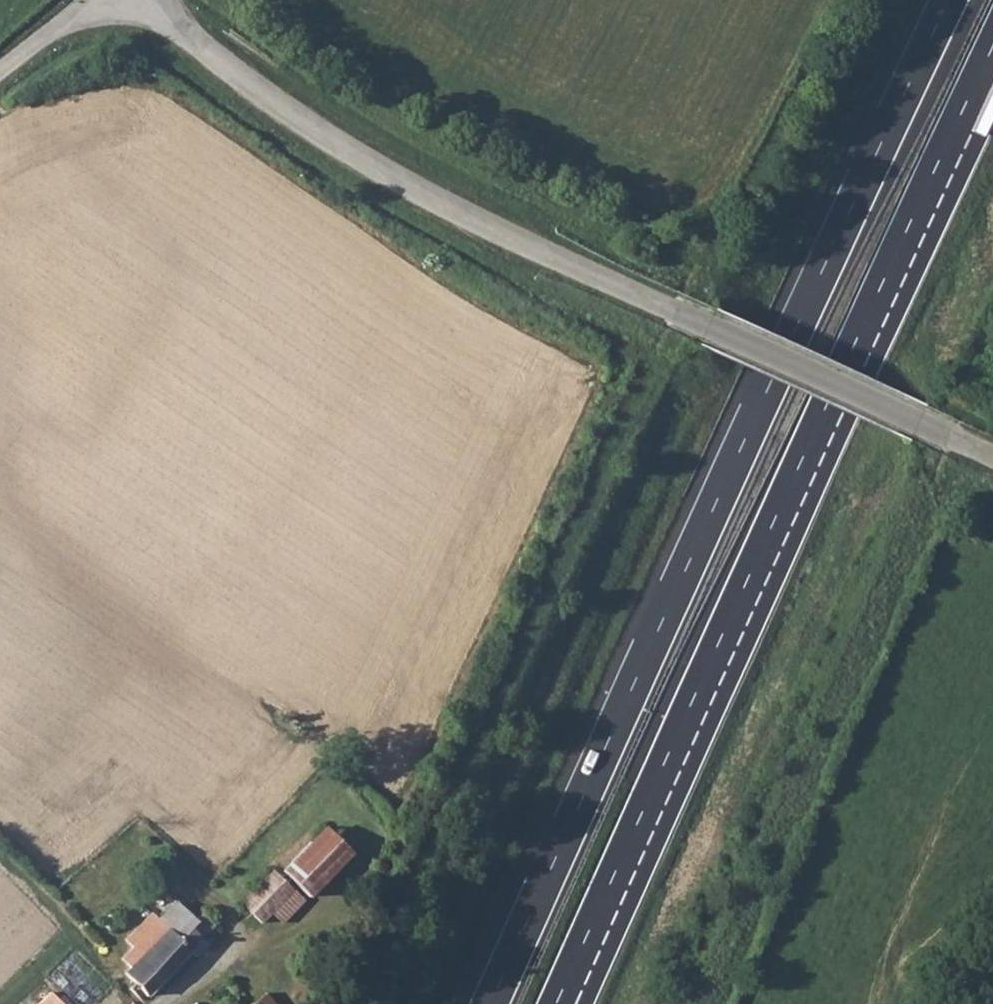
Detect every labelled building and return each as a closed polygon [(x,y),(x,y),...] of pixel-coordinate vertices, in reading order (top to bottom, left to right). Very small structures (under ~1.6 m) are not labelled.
[(322,823),(281,867),(308,892),(349,848),(322,823)] [(255,843),(244,854),(253,863),(264,853),(255,843)] [(271,865),(237,900),(258,921),(271,909),(281,919),(305,895),(271,865)] [(129,934),(123,941),(123,943),(132,951),(121,963),(128,972),(123,977),(144,997),(189,952),(197,958),(209,947),(202,940),(214,928),(203,918),(199,922),(189,912),(177,903),(159,921),(149,912),(129,934)] [(106,913),(98,922),(110,932),(118,924),(106,913)] [(54,976),(81,1003),(93,1003),(113,985),(81,951),(54,976)] [(251,995),(258,1003),(283,1003),(265,984),(251,995)] [(53,993),(42,1003),(65,1003),(53,993)] [(241,1003),(258,1003),(251,995),(241,1003)]
